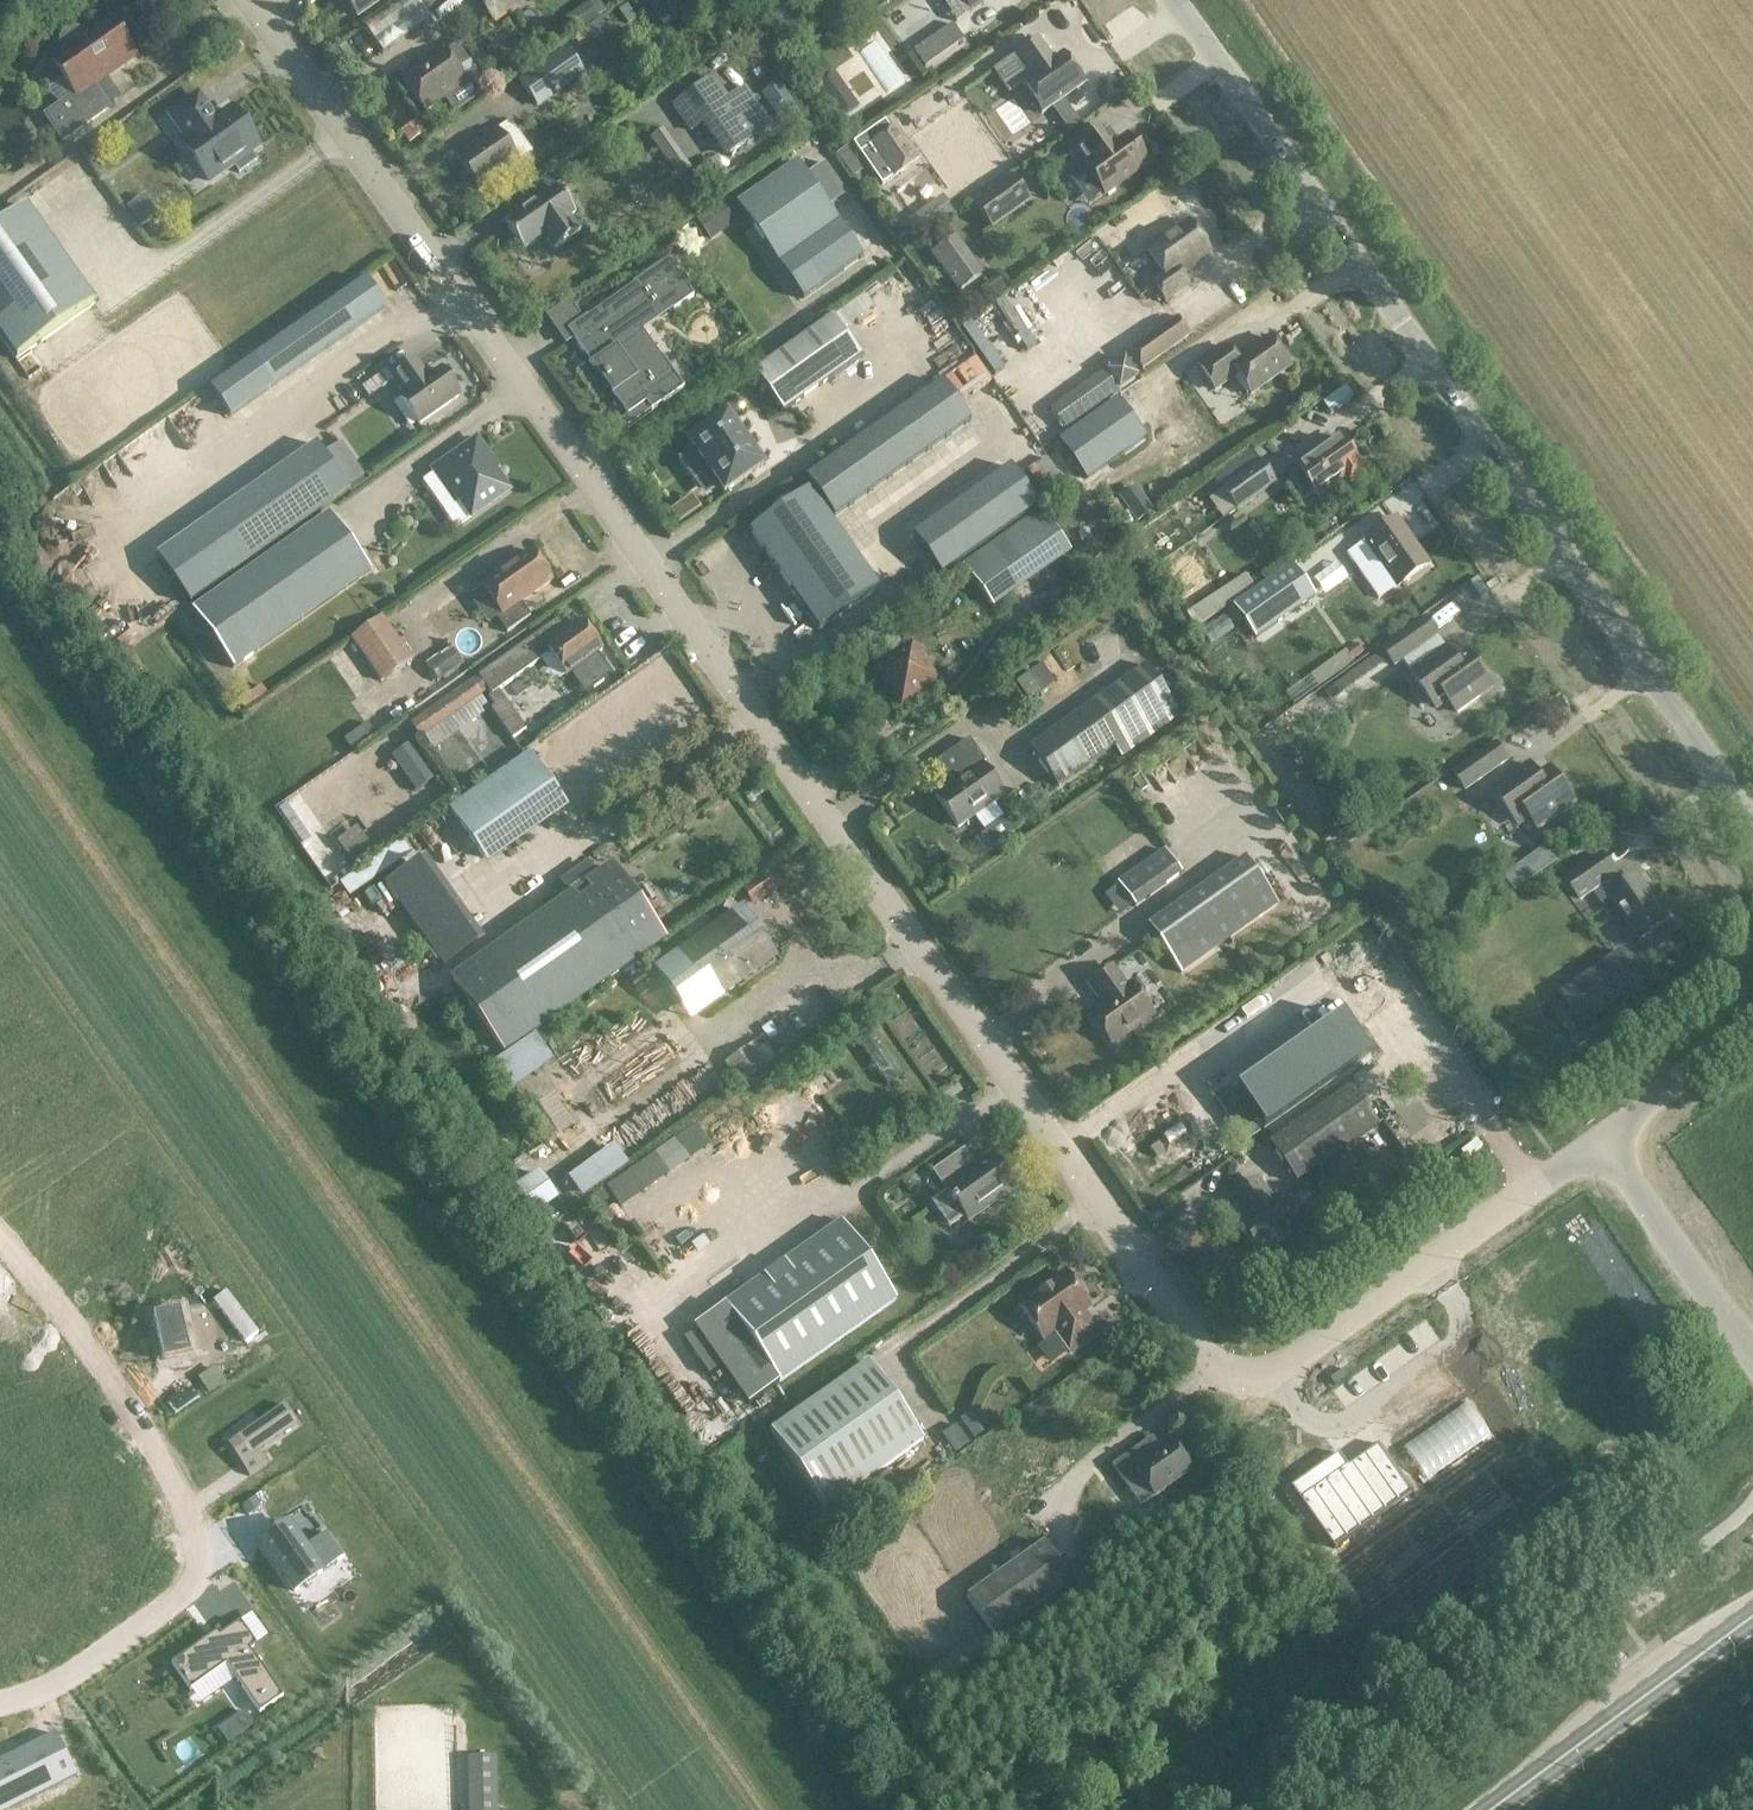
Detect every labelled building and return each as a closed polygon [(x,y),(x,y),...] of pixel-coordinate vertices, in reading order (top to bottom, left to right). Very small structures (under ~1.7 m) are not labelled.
[(358,16),(381,0),(346,0),(358,16)] [(492,21),(522,0),(477,0),(492,21)] [(565,18),(574,32),(607,11),(599,0),(593,0),(565,18)] [(972,11),(988,0),(964,0),(972,11)] [(605,14),(595,21),(600,28),(610,21),(606,15),(605,14)] [(45,116),(63,142),(110,108),(91,82),(111,68),(112,71),(135,55),(112,22),(93,35),(90,30),(84,34),(82,31),(77,29),(71,29),(63,35),(61,40),(61,46),(63,49),(58,53),(72,73),(64,79),(75,94),(45,116)] [(953,24),(914,52),(925,68),(964,40),(953,24)] [(366,49),(355,33),(345,40),(357,56),(366,49)] [(678,39),(681,53),(696,50),(693,35),(678,39)] [(1039,40),(996,70),(1010,90),(1021,83),(1042,114),(1084,84),(1063,54),(1051,62),(1046,55),(1048,53),(1039,40)] [(537,105),(583,73),(566,48),(519,81),(537,105)] [(466,83),(444,51),(403,80),(425,112),(466,83)] [(712,78),(673,105),(691,131),(705,121),(729,155),(773,125),(746,85),(726,99),(712,78)] [(778,82),(762,94),(783,124),(800,113),(778,82)] [(844,83),(825,97),(842,121),(861,107),(844,83)] [(233,164),(239,173),(257,161),(250,152),(258,147),(231,110),(215,121),(198,96),(171,115),(188,140),(183,144),(209,181),(233,164)] [(1065,100),(1053,108),(1070,132),(1081,124),(1065,100)] [(511,119),(496,130),(519,162),(534,151),(511,119)] [(889,120),(854,144),(882,185),(917,160),(889,120)] [(519,162),(496,130),(457,157),(480,189),(519,162)] [(1105,130),(1069,156),(1080,172),(1069,180),(1086,203),(1102,192),(1104,195),(1144,167),(1124,139),(1115,145),(1105,130)] [(846,148),(837,155),(853,177),(862,171),(846,148)] [(796,164),(738,205),(779,264),(803,299),(862,257),(837,222),(796,164)] [(1011,173),(970,202),(990,229),(1011,214),(1008,210),(1027,196),(1011,173)] [(533,205),(504,224),(523,251),(543,236),(554,251),(580,233),(569,218),(575,214),(557,188),(540,200),(541,202),(534,207),(533,205)] [(136,201),(127,208),(140,227),(149,221),(136,201)] [(719,204),(695,221),(710,242),(734,225),(719,204)] [(0,224),(0,337),(15,359),(93,304),(25,207),(0,224)] [(1180,274),(1210,253),(1189,224),(1147,253),(1164,277),(1153,285),(1165,302),(1188,286),(1180,274)] [(944,230),(925,244),(929,251),(928,251),(956,290),(977,275),(944,230)] [(658,360),(640,335),(644,332),(641,328),(671,307),(674,311),(694,297),(684,284),(681,286),(677,280),(680,278),(668,260),(633,285),(636,289),(589,322),(586,318),(568,331),(593,367),(597,364),(605,375),(603,376),(607,381),(608,380),(616,390),(611,393),(628,416),(648,402),(653,409),(651,410),(652,411),(684,389),(662,357),(658,360)] [(366,280),(211,389),(230,417),(385,307),(366,280)] [(833,318),(754,373),(782,413),(861,358),(833,318)] [(1154,336),(1156,339),(1132,355),(1143,369),(1189,337),(1177,319),(1154,336)] [(1237,375),(1251,395),(1290,368),(1269,339),(1237,361),(1227,348),(1199,367),(1215,390),(1237,375)] [(1140,379),(1125,358),(1052,410),(1067,431),(1140,379)] [(419,425),(460,396),(440,369),(426,379),(422,373),(424,372),(415,359),(391,376),(404,394),(400,398),(419,425)] [(942,383),(805,479),(833,518),(969,422),(942,383)] [(1117,400),(1059,441),(1087,479),(1144,438),(1117,400)] [(694,449),(679,459),(694,480),(708,470),(723,492),(724,493),(726,492),(725,492),(761,467),(761,468),(763,466),(761,465),(727,417),(728,417),(726,415),(725,416),(725,417),(690,441),(688,442),(689,444),(690,444),(694,449)] [(1358,468),(1359,467),(1339,438),(1296,468),(1299,472),(1289,479),(1304,500),(1314,493),(1317,497),(1344,478),(1349,486),(1364,476),(1358,468)] [(491,461),(476,441),(434,471),(454,500),(459,501),(471,517),(508,491),(487,463),(491,461)] [(316,444),(156,556),(189,603),(349,491),(316,444)] [(1250,452),(1215,476),(1238,509),(1273,484),(1250,452)] [(1038,508),(1010,468),(912,537),(940,577),(1038,508)] [(1137,487),(1121,498),(1129,510),(1133,508),(1141,520),(1154,511),(1137,487)] [(877,589),(809,492),(750,533),(819,630),(877,589)] [(672,510),(680,523),(702,509),(694,496),(672,510)] [(1040,511),(963,566),(990,605),(1068,550),(1040,511)] [(192,611),(233,669),(371,572),(330,514),(192,611)] [(1364,541),(1396,587),(1428,565),(1396,519),(1364,541)] [(521,603),(552,581),(531,552),(514,564),(511,559),(495,570),(498,575),(481,587),(502,616),(497,619),(507,633),(530,617),(521,603)] [(1374,560),(1360,570),(1377,595),(1391,585),(1374,560)] [(1234,607),(1256,638),(1314,597),(1292,566),(1234,607)] [(1243,573),(1184,614),(1194,629),(1253,588),(1243,573)] [(1199,634),(1207,646),(1233,629),(1225,617),(1199,634)] [(411,660),(382,618),(352,640),(381,681),(411,660)] [(1438,636),(1427,620),(1384,650),(1395,666),(1403,660),(1438,636)] [(480,679),(472,685),(480,696),(488,690),(491,694),(550,653),(566,677),(571,673),(585,694),(614,674),(599,653),(602,652),(581,622),(566,633),(557,621),(535,637),(478,676),(480,679)] [(1438,636),(1403,660),(1412,674),(1447,649),(1438,636)] [(1288,694),(1296,705),(1365,654),(1357,643),(1288,694)] [(936,681),(912,645),(876,670),(901,705),(936,681)] [(424,668),(435,684),(465,663),(454,647),(424,668)] [(1063,647),(1054,652),(1066,671),(1075,665),(1063,647)] [(1447,649),(1412,674),(1429,698),(1449,701),(1458,713),(1486,693),(1488,682),(1475,664),(1455,661),(1447,649)] [(1381,652),(1327,689),(1339,707),(1394,671),(1381,652)] [(1042,665),(1016,683),(1029,702),(1055,683),(1042,665)] [(1146,667),(1029,749),(1057,788),(1114,747),(1121,758),(1181,716),(1146,667)] [(470,682),(411,724),(429,750),(484,711),(481,707),(486,704),(480,696),(472,685),(470,682)] [(241,701),(247,709),(267,695),(261,687),(241,701)] [(367,724),(343,741),(351,752),(375,735),(367,724)] [(954,783),(936,796),(958,828),(974,817),(984,830),(1004,816),(994,802),(1004,795),(983,765),(986,763),(969,739),(938,761),(954,783)] [(411,744),(393,757),(417,791),(436,777),(411,744)] [(1465,791),(1508,760),(1497,744),(1454,775),(1465,791)] [(527,750),(448,806),(482,855),(561,799),(527,750)] [(1538,778),(1529,766),(1495,790),(1512,815),(1532,818),(1540,829),(1568,809),(1570,799),(1558,781),(1538,778)] [(410,812),(370,839),(375,847),(415,819),(410,812)] [(373,848),(357,828),(338,842),(353,863),(373,848)] [(1504,877),(1515,892),(1558,863),(1547,847),(1504,877)] [(1177,877),(1161,854),(1118,884),(1134,907),(1177,877)] [(1606,854),(1571,878),(1585,898),(1592,892),(1601,905),(1611,898),(1640,940),(1667,920),(1637,878),(1624,888),(1616,876),(1620,873),(1606,854)] [(414,875),(390,892),(403,910),(427,893),(433,903),(430,905),(460,946),(439,961),(443,966),(480,939),(419,857),(407,865),(414,875)] [(1278,905),(1245,858),(1148,926),(1181,973),(1278,905)] [(572,896),(453,980),(504,1053),(662,941),(610,869),(598,877),(586,860),(560,879),(572,896)] [(407,865),(383,882),(390,892),(414,875),(407,865)] [(767,876),(745,892),(753,904),(776,888),(767,876)] [(427,893),(403,910),(439,961),(460,946),(430,905),(433,903),(427,893)] [(740,913),(682,954),(714,1001),(773,960),(740,913)] [(1621,953),(1561,995),(1584,1027),(1644,985),(1621,953)] [(1126,988),(1112,968),(1089,984),(1098,998),(1101,996),(1106,1003),(1090,1014),(1112,1045),(1153,1016),(1131,985),(1126,988)] [(1272,1048),(1296,1032),(1274,997),(1249,1013),(1272,1048)] [(1342,1014),(1307,1039),(1335,1080),(1371,1055),(1342,1014)] [(1307,1039),(1271,1064),(1300,1105),(1335,1080),(1307,1039)] [(760,1073),(769,1066),(758,1050),(748,1057),(760,1073)] [(1271,1064),(1236,1089),(1264,1130),(1299,1105),(1271,1064)] [(1378,1125),(1350,1087),(1269,1144),(1296,1183),(1378,1125)] [(552,1153),(568,1141),(543,1110),(527,1122),(552,1153)] [(1175,1119),(1129,1152),(1151,1183),(1197,1150),(1175,1119)] [(663,1225),(645,1203),(707,1152),(688,1130),(599,1203),(614,1222),(619,1218),(641,1243),(663,1225)] [(968,1221),(1015,1188),(991,1155),(968,1172),(957,1156),(934,1172),(948,1193),(933,1204),(950,1227),(965,1216),(968,1221)] [(578,1210),(624,1180),(608,1156),(563,1186),(578,1210)] [(1257,1181),(1232,1198),(1247,1219),(1239,1225),(1260,1255),(1297,1229),(1276,1199),(1272,1202),(1257,1181)] [(507,1199),(523,1230),(550,1217),(534,1185),(507,1199)] [(694,1327),(748,1404),(896,1300),(841,1223),(694,1327)] [(648,1258),(633,1264),(641,1283),(656,1277),(648,1258)] [(1069,1353),(1097,1333),(1081,1310),(1087,1305),(1089,1307),(1090,1307),(1066,1273),(1019,1306),(1043,1340),(1054,1332),(1069,1353)] [(179,1311),(153,1317),(163,1362),(190,1355),(179,1311)] [(194,1371),(204,1385),(220,1374),(210,1360),(194,1371)] [(868,1363),(771,1432),(826,1510),(923,1441),(868,1363)] [(284,1405),(237,1437),(250,1457),(297,1424),(284,1405)] [(1136,1449),(1112,1466),(1126,1486),(1140,1476),(1154,1497),(1191,1470),(1171,1443),(1145,1461),(1136,1449)] [(1338,1453),(1290,1487),(1333,1548),(1411,1494),(1376,1445),(1347,1466),(1338,1453)] [(268,1464),(261,1454),(243,1466),(250,1477),(268,1464)] [(288,1523),(260,1542),(295,1592),(342,1558),(325,1533),(305,1547),(288,1523)] [(1072,1582),(1045,1543),(966,1598),(994,1637),(1072,1582)] [(218,1631),(171,1664),(190,1691),(226,1666),(260,1713),(283,1697),(249,1650),(256,1645),(240,1621),(221,1635),(218,1631)] [(240,1704),(227,1713),(237,1727),(250,1718),(240,1704)] [(77,1777),(76,1775),(66,1755),(55,1734),(0,1761),(0,1809),(11,1809),(77,1777)]
